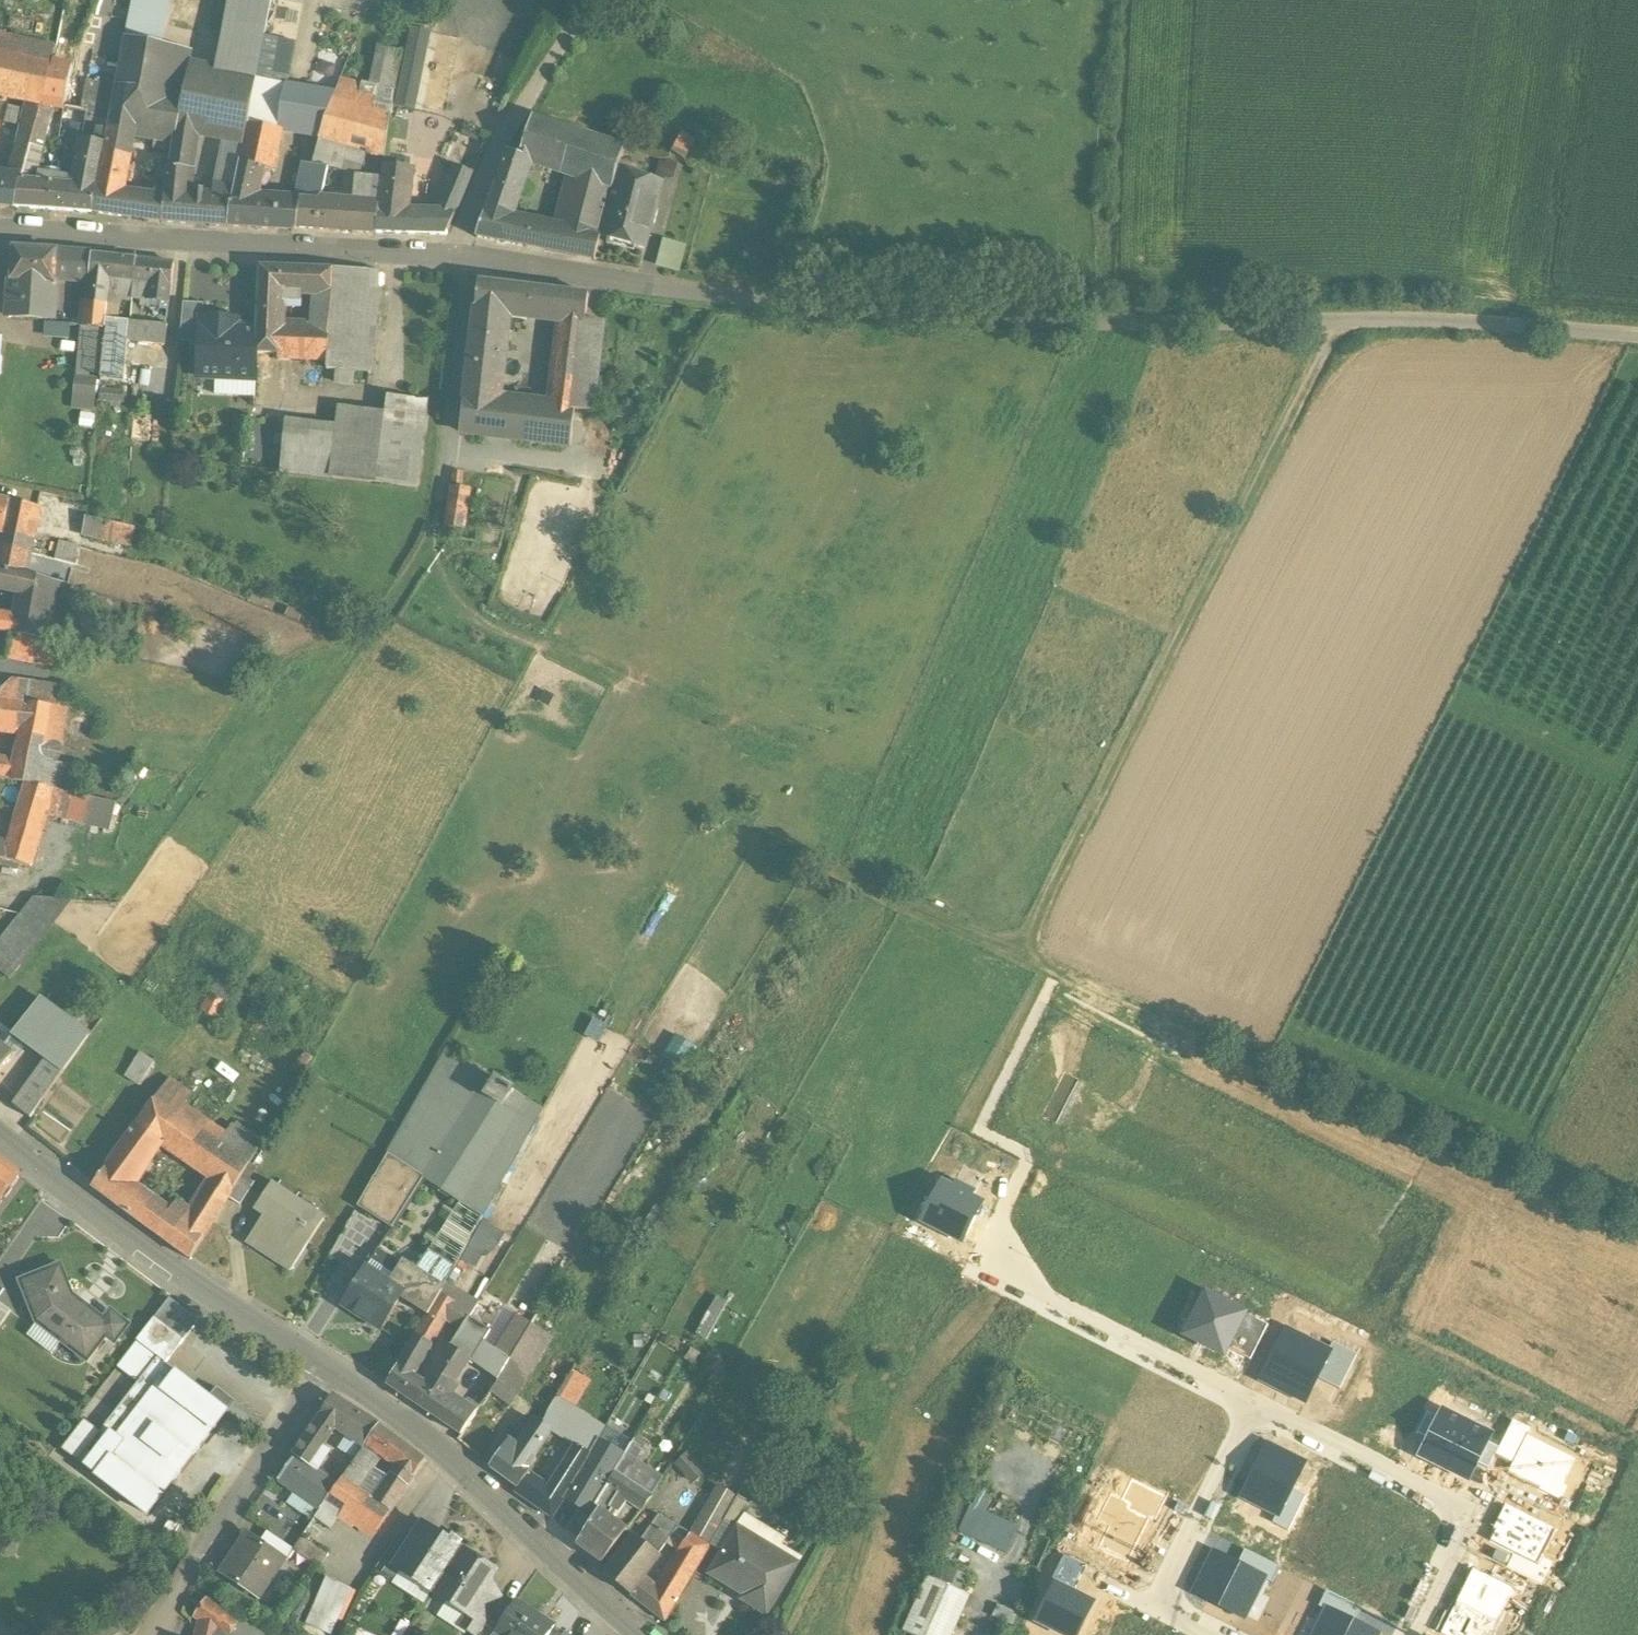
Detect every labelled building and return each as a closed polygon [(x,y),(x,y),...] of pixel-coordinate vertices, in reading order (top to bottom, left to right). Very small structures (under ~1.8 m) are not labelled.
[(124,38),(153,44),(162,0),(131,0),(130,6),(124,38)] [(215,70),(256,79),(264,40),(272,0),(229,0),(215,70)] [(427,6),(416,1),(410,12),(422,18),(427,6)] [(103,35),(124,38),(130,6),(109,3),(103,35)] [(430,32),(411,28),(395,106),(414,110),(430,32)] [(55,43),(0,31),(0,55),(50,66),(52,59),(55,43)] [(107,133),(107,137),(132,135),(173,143),(175,131),(181,101),(190,66),(192,52),(153,44),(124,38),(122,54),(118,71),(110,117),(107,133)] [(291,46),(264,40),(256,79),(285,85),(291,46)] [(55,43),(52,59),(118,71),(122,54),(55,41),(55,43)] [(402,53),(375,47),(368,85),(394,91),(402,53)] [(29,102),(40,104),(41,105),(51,66),(50,66),(0,55),(0,96),(29,102)] [(52,59),(50,66),(51,66),(41,105),(53,107),(88,113),(110,117),(118,71),(52,59)] [(215,70),(190,66),(181,101),(175,131),(195,135),(223,141),(214,186),(235,189),(244,145),(247,128),(256,79),(215,70)] [(368,85),(342,78),(335,95),(333,100),(390,117),(393,94),(394,91),(368,85)] [(285,85),(256,79),(247,128),(282,134),(319,140),(333,100),(335,95),(285,85)] [(390,117),(333,100),(319,140),(347,149),(385,157),(388,138),(390,120),(390,117)] [(5,179),(1,183),(0,193),(0,208),(14,209),(14,208),(19,181),(32,132),(33,132),(40,104),(29,102),(6,179),(5,179)] [(32,132),(19,181),(14,208),(33,209),(35,183),(53,107),(41,105),(40,104),(33,132),(32,132)] [(110,117),(88,113),(81,148),(102,152),(106,133),(107,133),(110,117)] [(625,147),(532,118),(520,156),(529,159),(572,173),(579,175),(582,164),(616,175),(617,171),(625,147)] [(390,120),(388,138),(407,140),(409,122),(390,120)] [(282,134),(247,128),(244,145),(235,189),(231,205),(248,207),(249,198),(253,199),(259,169),(271,170),(282,134)] [(195,135),(175,131),(173,143),(171,152),(169,169),(191,172),(195,135)] [(682,133),(671,151),(684,159),(695,140),(682,133)] [(132,135),(107,137),(104,154),(128,152),(132,135)] [(347,149),(319,140),(312,166),(328,168),(329,163),(341,167),(347,149)] [(72,188),(52,186),(35,183),(33,209),(91,213),(102,152),(81,148),(72,188)] [(145,203),(119,198),(128,152),(104,154),(93,213),(143,220),(145,203)] [(508,152),(496,185),(495,184),(475,238),(544,251),(549,231),(533,227),(533,225),(513,219),(511,213),(529,159),(520,156),(508,152)] [(405,166),(384,164),(383,179),(376,233),(429,234),(434,216),(405,213),(411,167),(405,166)] [(616,175),(582,164),(579,175),(572,173),(556,232),(549,231),(544,251),(593,261),(600,236),(612,188),(616,175)] [(312,166),(302,165),(294,201),(301,202),(321,204),(322,199),(328,168),(312,166)] [(454,168),(437,208),(434,216),(429,234),(445,234),(472,175),(454,168)] [(212,197),(188,196),(191,172),(169,169),(167,169),(164,201),(163,223),(209,226),(212,197)] [(661,184),(617,171),(616,175),(612,188),(600,236),(644,248),(661,184)] [(358,175),(354,203),(350,232),(376,233),(383,179),(358,175)] [(235,189),(214,186),(212,197),(209,226),(227,228),(227,227),(231,205),(235,189)] [(253,199),(249,198),(248,207),(231,205),(227,227),(295,231),(295,229),(296,229),(301,202),(294,201),(253,199)] [(164,201),(152,199),(145,203),(143,220),(163,223),(164,201)] [(321,204),(301,202),(296,229),(350,232),(354,203),(322,199),(321,204)] [(682,235),(664,229),(654,259),(672,265),(682,235)] [(57,252),(15,249),(8,318),(48,321),(54,273),(57,252)] [(91,255),(57,252),(54,273),(89,277),(91,255)] [(136,260),(91,255),(89,277),(86,302),(106,304),(108,285),(120,286),(121,280),(134,282),(136,260)] [(169,303),(173,264),(136,260),(134,282),(150,283),(148,300),(169,303)] [(302,269),(260,267),(256,328),(257,328),(257,329),(281,330),(281,323),(282,290),(301,291),(302,269)] [(357,271),(302,269),(301,291),(313,291),(312,324),(349,325),(357,271)] [(357,271),(349,325),(373,327),(376,271),(357,271)] [(502,287),(478,284),(470,353),(503,357),(508,313),(550,317),(553,293),(511,288),(512,284),(502,282),(502,287)] [(588,297),(553,293),(550,317),(562,319),(553,409),(575,412),(592,414),(603,324),(585,322),(588,297)] [(83,326),(103,329),(106,304),(86,302),(83,326)] [(204,304),(183,303),(180,342),(199,343),(200,318),(203,318),(204,304)] [(203,318),(200,318),(199,343),(198,377),(255,380),(256,354),(257,329),(257,328),(256,328),(227,327),(227,320),(203,318)] [(161,321),(154,320),(154,325),(130,323),(127,348),(161,351),(163,326),(161,326),(161,321)] [(130,323),(107,321),(106,329),(104,346),(124,348),(127,348),(130,323)] [(312,324),(281,323),(281,330),(257,329),(256,354),(280,354),(280,360),(327,362),(327,370),(345,371),(346,350),(349,325),(312,324)] [(280,354),(256,354),(255,380),(254,388),(369,394),(373,327),(349,325),(346,350),(345,371),(327,370),(327,362),(280,360),(280,354)] [(103,329),(83,326),(83,332),(86,332),(84,353),(103,355),(104,346),(106,329),(103,329)] [(124,348),(104,346),(103,355),(102,371),(122,373),(124,348)] [(498,402),(503,357),(470,353),(465,398),(498,402)] [(88,439),(95,375),(81,374),(74,437),(86,438),(88,439)] [(498,402),(465,398),(461,434),(569,449),(575,412),(553,409),(498,402)] [(425,489),(430,407),(387,404),(387,417),(342,414),(341,426),(288,423),(284,480),(425,489)] [(152,412),(134,410),(131,442),(149,443),(152,412)] [(482,509),(469,508),(471,491),(469,491),(471,467),(457,466),(450,530),(452,530),(451,542),(478,545),(482,509)] [(0,499),(0,529),(3,529),(9,502),(0,499)] [(39,509),(9,502),(3,529),(0,546),(30,553),(33,538),(39,509)] [(132,528),(86,518),(83,535),(128,545),(132,528)] [(59,542),(56,560),(78,563),(81,546),(59,542)] [(0,546),(0,548),(0,569),(24,574),(26,575),(30,556),(30,553),(0,546)] [(71,567),(30,556),(26,575),(54,583),(66,586),(71,567)] [(80,569),(71,567),(66,586),(72,588),(75,588),(80,569)] [(21,593),(24,574),(0,569),(0,591),(21,593)] [(152,575),(138,571),(134,585),(148,589),(149,587),(158,590),(161,581),(151,578),(152,575)] [(21,593),(16,619),(12,636),(42,642),(46,620),(54,583),(26,575),(24,574),(21,593)] [(66,586),(54,583),(46,620),(61,622),(72,588),(66,586)] [(12,636),(16,619),(0,616),(0,633),(12,636)] [(52,668),(61,622),(46,620),(42,642),(37,665),(52,668)] [(42,642),(12,636),(8,659),(37,665),(42,642)] [(11,683),(1,694),(0,709),(0,729),(24,731),(28,703),(31,685),(11,683)] [(62,687),(31,685),(28,703),(59,708),(62,687)] [(59,708),(28,703),(24,731),(18,764),(15,782),(28,785),(36,786),(36,785),(53,789),(67,709),(59,708)] [(15,782),(18,764),(0,761),(0,779),(15,782)] [(134,778),(111,763),(102,776),(115,785),(119,779),(129,785),(134,778)] [(36,785),(36,786),(28,785),(23,800),(10,844),(4,861),(30,869),(47,814),(59,817),(66,792),(53,789),(36,785)] [(77,795),(66,792),(59,817),(69,819),(77,795)] [(126,807),(77,795),(69,819),(120,832),(126,807)] [(0,841),(0,860),(4,861),(10,844),(0,841)] [(0,941),(0,972),(9,979),(74,901),(36,898),(0,941)] [(223,973),(200,1014),(212,1021),(221,1004),(229,1008),(242,983),(223,973)] [(89,1036),(42,999),(15,1033),(25,1041),(47,1059),(54,1064),(64,1072),(89,1036)] [(664,1056),(681,1065),(693,1042),(676,1033),(664,1056)] [(0,1045),(0,1075),(14,1055),(3,1047),(0,1045)] [(358,1206),(392,1226),(423,1178),(482,1217),(541,1108),(449,1047),(358,1206)] [(155,1062),(140,1053),(126,1076),(140,1085),(155,1062)] [(64,1072),(47,1059),(14,1106),(30,1119),(64,1072)] [(168,1078),(154,1098),(244,1160),(256,1144),(233,1128),(229,1133),(188,1105),(194,1096),(168,1078)] [(244,1160),(154,1098),(136,1125),(211,1176),(232,1191),(243,1175),(249,1164),(244,1160)] [(136,1125),(92,1187),(152,1231),(167,1212),(131,1186),(157,1139),(136,1125)] [(0,1161),(0,1203),(20,1176),(0,1161)] [(255,1183),(243,1175),(232,1191),(228,1199),(241,1207),(255,1183)] [(232,1191),(211,1176),(192,1210),(188,1207),(185,1211),(174,1203),(167,1212),(152,1231),(190,1260),(228,1199),(232,1191)] [(314,1209),(273,1182),(254,1210),(264,1216),(246,1243),(290,1272),(309,1242),(297,1235),(314,1209)] [(954,1184),(952,1189),(941,1184),(922,1222),(963,1242),(982,1205),(971,1200),(974,1194),(954,1184)] [(482,1225),(462,1261),(475,1268),(482,1257),(488,1256),(497,1248),(503,1237),(482,1225)] [(443,1287),(453,1268),(428,1253),(415,1274),(406,1288),(403,1292),(404,1292),(400,1300),(427,1316),(443,1287)] [(389,1283),(366,1268),(353,1288),(355,1289),(344,1306),(381,1329),(400,1300),(404,1292),(403,1292),(406,1288),(415,1274),(401,1265),(394,1276),(389,1283)] [(104,1323),(70,1297),(60,1269),(21,1283),(30,1307),(34,1306),(38,1318),(38,1319),(64,1340),(61,1342),(86,1361),(105,1337),(114,1344),(127,1327),(111,1314),(104,1323)] [(443,1321),(461,1331),(463,1327),(472,1312),(476,1305),(443,1287),(427,1316),(416,1335),(429,1343),(443,1321)] [(1185,1337),(1223,1355),(1227,1347),(1243,1314),(1243,1313),(1205,1295),(1185,1337)] [(170,1299),(137,1342),(165,1364),(194,1327),(182,1317),(186,1312),(170,1299)] [(11,1313),(0,1306),(0,1328),(11,1313)] [(463,1327),(479,1338),(489,1324),(472,1312),(463,1327)] [(1266,1326),(1243,1314),(1227,1347),(1251,1358),(1266,1326)] [(493,1348),(510,1360),(527,1333),(509,1322),(493,1348)] [(479,1338),(463,1327),(461,1331),(451,1347),(468,1360),(486,1373),(497,1381),(510,1360),(493,1348),(479,1338)] [(1329,1351),(1286,1330),(1262,1381),(1305,1401),(1316,1378),(1329,1351)] [(517,1396),(551,1346),(544,1344),(527,1333),(510,1360),(497,1381),(499,1382),(498,1384),(517,1396)] [(416,1335),(388,1383),(387,1385),(415,1404),(428,1384),(413,1376),(432,1344),(429,1343),(416,1335)] [(165,1364),(137,1342),(122,1361),(143,1377),(77,1461),(147,1515),(149,1511),(150,1511),(227,1412),(209,1398),(165,1364)] [(1333,1343),(1329,1351),(1316,1378),(1340,1390),(1357,1355),(1333,1343)] [(428,1384),(415,1404),(445,1424),(459,1408),(460,1408),(463,1404),(446,1392),(468,1360),(451,1347),(428,1384)] [(463,1404),(460,1408),(473,1418),(498,1384),(499,1382),(497,1381),(486,1373),(463,1404)] [(235,1402),(217,1388),(209,1398),(227,1412),(235,1402)] [(378,1426),(332,1396),(305,1438),(323,1449),(336,1428),(364,1448),(366,1443),(378,1426)] [(547,1415),(541,1425),(551,1433),(561,1430),(574,1409),(556,1399),(547,1415)] [(459,1408),(445,1424),(461,1435),(473,1418),(460,1408),(459,1408)] [(605,1426),(574,1409),(561,1430),(580,1440),(593,1447),(598,1439),(605,1426)] [(1466,1423),(1443,1411),(1439,1418),(1429,1439),(1420,1457),(1443,1469),(1466,1423)] [(1417,1433),(1429,1439),(1439,1418),(1427,1412),(1417,1433)] [(1512,1420),(1499,1448),(1495,1455),(1512,1464),(1527,1434),(1530,1429),(1512,1420)] [(501,1450),(490,1467),(499,1474),(518,1487),(527,1475),(531,1470),(529,1469),(536,1460),(534,1458),(551,1433),(541,1425),(535,1421),(508,1457),(501,1450)] [(1466,1423),(1443,1469),(1467,1481),(1476,1463),(1487,1442),(1490,1435),(1466,1423)] [(425,1461),(378,1426),(366,1443),(381,1455),(396,1467),(373,1500),(390,1512),(425,1461)] [(1512,1464),(1507,1473),(1539,1489),(1538,1491),(1558,1501),(1566,1486),(1562,1484),(1575,1459),(1527,1434),(1512,1464)] [(323,1449),(305,1438),(294,1456),(317,1470),(328,1452),(323,1449)] [(598,1439),(564,1501),(579,1509),(590,1515),(595,1505),(624,1453),(598,1439)] [(580,1440),(554,1479),(568,1488),(593,1447),(580,1440)] [(1476,1463),(1488,1469),(1495,1455),(1499,1448),(1487,1442),(1476,1463)] [(364,1448),(341,1479),(357,1490),(381,1455),(366,1443),(364,1448)] [(1278,1516),(1291,1489),(1304,1463),(1268,1446),(1242,1498),(1277,1515),(1278,1516)] [(709,1472),(690,1452),(677,1464),(696,1484),(709,1472)] [(338,1485),(317,1470),(294,1456),(278,1480),(321,1510),(327,1499),(338,1485)] [(651,1498),(614,1473),(606,1485),(619,1494),(642,1510),(651,1498)] [(548,1488),(527,1475),(518,1487),(514,1492),(550,1517),(568,1488),(554,1479),(548,1488)] [(1326,1489),(1309,1524),(1304,1533),(1342,1551),(1347,1539),(1357,1520),(1369,1496),(1332,1478),(1326,1489)] [(357,1490),(341,1479),(338,1485),(327,1499),(343,1510),(339,1517),(353,1527),(357,1520),(375,1533),(390,1512),(373,1500),(357,1490)] [(1131,1480),(1122,1499),(1152,1514),(1149,1520),(1154,1523),(1167,1497),(1131,1480)] [(1305,1496),(1295,1517),(1309,1524),(1326,1489),(1312,1482),(1305,1496)] [(606,1485),(595,1505),(599,1508),(580,1539),(577,1545),(601,1564),(626,1531),(608,1518),(612,1512),(609,1510),(619,1494),(606,1485)] [(689,1534),(710,1547),(724,1522),(738,1497),(718,1487),(689,1534)] [(1272,1524),(1288,1532),(1295,1517),(1305,1496),(1291,1489),(1278,1516),(1277,1515),(1272,1524)] [(1086,1542),(1128,1562),(1149,1520),(1152,1514),(1122,1499),(1110,1493),(1086,1542)] [(738,1497),(724,1522),(738,1531),(739,1530),(746,1518),(753,1506),(738,1497)] [(579,1509),(566,1532),(580,1539),(599,1508),(595,1505),(590,1515),(579,1509)] [(1495,1531),(1489,1544),(1513,1555),(1538,1568),(1543,1558),(1556,1530),(1505,1505),(1492,1530),(1495,1531)] [(1395,1509),(1390,1521),(1373,1556),(1368,1564),(1404,1582),(1431,1527),(1395,1509)] [(1008,1555),(1019,1532),(973,1512),(962,1533),(1008,1555)] [(672,1523),(659,1514),(639,1542),(655,1555),(656,1556),(678,1527),(672,1523)] [(1369,1526),(1360,1545),(1358,1549),(1373,1556),(1390,1521),(1375,1514),(1369,1526)] [(785,1541),(746,1518),(739,1530),(776,1552),(778,1553),(785,1541)] [(180,1526),(169,1520),(162,1533),(173,1539),(180,1526)] [(1357,1520),(1347,1539),(1360,1545),(1369,1526),(1357,1520)] [(443,1532),(440,1535),(424,1525),(412,1542),(397,1564),(405,1569),(436,1589),(462,1550),(458,1547),(461,1543),(443,1532)] [(400,1533),(378,1567),(398,1580),(405,1569),(397,1564),(412,1542),(400,1533)] [(289,1549),(266,1534),(260,1544),(283,1559),(289,1549)] [(710,1547),(689,1534),(676,1555),(697,1568),(710,1547)] [(772,1558),(732,1534),(708,1575),(744,1596),(741,1601),(765,1616),(796,1565),(778,1553),(776,1552),(772,1558)] [(283,1559),(246,1535),(220,1574),(258,1598),(283,1559)] [(633,1536),(603,1574),(645,1607),(654,1591),(639,1579),(655,1555),(639,1542),(633,1536)] [(295,1549),(318,1564),(326,1553),(302,1538),(295,1549)] [(482,1558),(476,1560),(462,1550),(436,1589),(449,1598),(445,1603),(467,1617),(469,1619),(486,1592),(485,1591),(486,1583),(493,1572),(487,1568),(487,1561),(482,1558)] [(1280,1568),(1245,1551),(1237,1566),(1265,1579),(1273,1583),(1280,1568)] [(1194,1594),(1245,1619),(1265,1579),(1237,1566),(1214,1554),(1194,1594)] [(697,1568),(676,1555),(654,1591),(645,1607),(664,1622),(697,1568)] [(1074,1595),(1088,1567),(1064,1555),(1050,1583),(1055,1585),(1074,1595)] [(1506,1569),(1528,1580),(1541,1586),(1553,1563),(1543,1558),(1538,1568),(1513,1555),(1506,1569)] [(1497,1564),(1490,1577),(1513,1588),(1522,1592),(1528,1580),(1506,1569),(1497,1564)] [(936,1576),(962,1586),(966,1575),(940,1565),(936,1576)] [(1455,1602),(1497,1622),(1513,1588),(1490,1577),(1471,1568),(1455,1602)] [(929,1578),(903,1634),(905,1634),(941,1634),(960,1593),(929,1578)] [(350,1590),(328,1579),(314,1608),(337,1619),(350,1590)] [(1074,1595),(1055,1585),(1036,1623),(1060,1634),(1078,1634),(1093,1605),(1074,1595)] [(469,1619),(467,1617),(461,1626),(474,1634),(480,1634),(485,1626),(500,1604),(501,1602),(486,1592),(469,1619)] [(1320,1606),(1327,1610),(1354,1624),(1362,1609),(1327,1592),(1320,1606)] [(206,1599),(194,1618),(212,1630),(220,1634),(232,1634),(241,1622),(206,1599)] [(1497,1622),(1455,1602),(1440,1632),(1445,1634),(1491,1634),(1497,1622)] [(517,1603),(512,1611),(497,1634),(499,1634),(549,1634),(555,1626),(517,1603)] [(500,1604),(485,1626),(497,1634),(512,1611),(500,1604)] [(1315,1634),(1376,1634),(1354,1624),(1327,1610),(1315,1634)] [(240,1621),(241,1622),(232,1634),(262,1634),(240,1621)] [(200,1622),(197,1634),(211,1634),(212,1630),(200,1622)]
